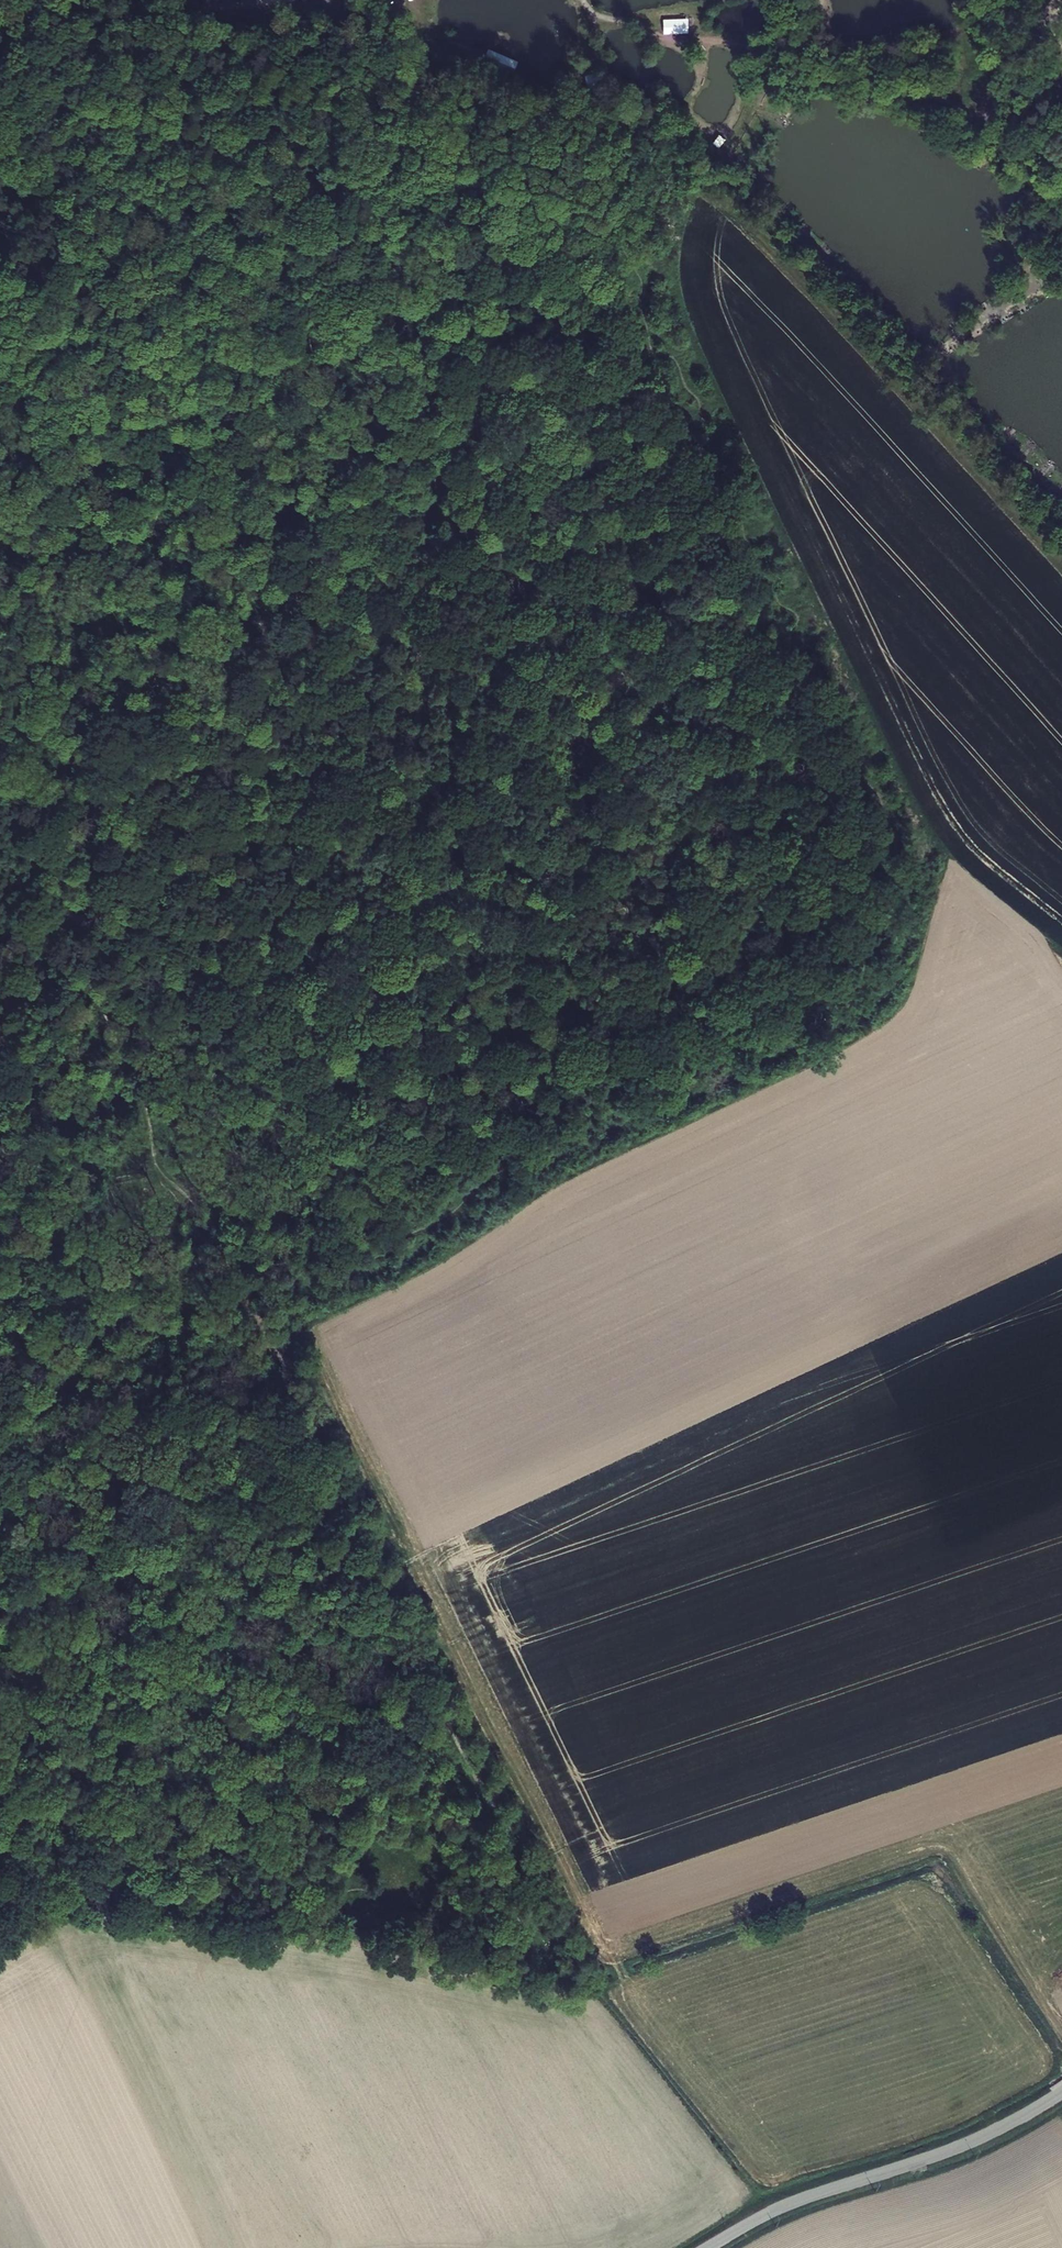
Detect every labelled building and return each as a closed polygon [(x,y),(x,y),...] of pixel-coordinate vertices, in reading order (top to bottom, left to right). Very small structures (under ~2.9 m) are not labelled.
[(693,16),(660,18),(661,33),(694,31),(693,16)]
